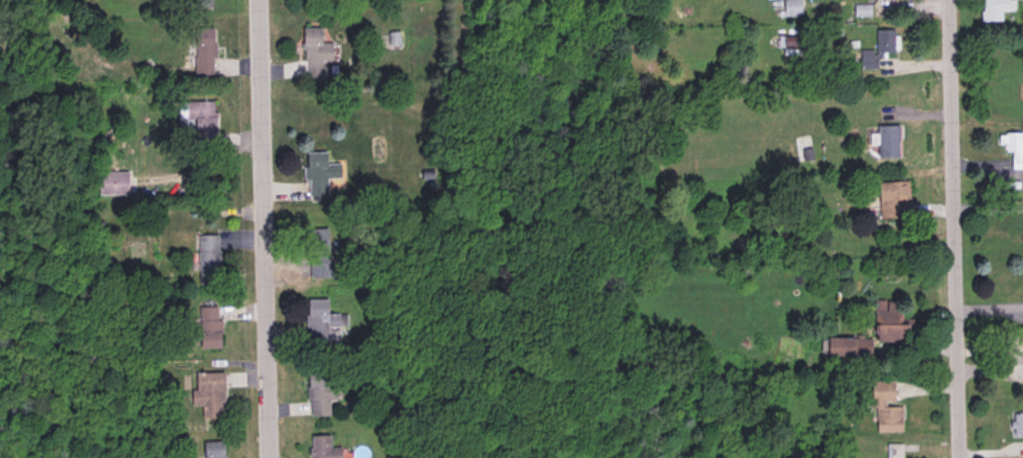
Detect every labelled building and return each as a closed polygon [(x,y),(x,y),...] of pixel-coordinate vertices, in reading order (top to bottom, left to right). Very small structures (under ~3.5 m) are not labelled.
[(210,0),(190,0),(190,9),(210,9),(210,0)] [(800,0),(783,0),(783,16),(800,16),(800,0)] [(980,22),(1001,22),(1001,12),(1007,12),(1007,0),(980,0),(980,22)] [(193,28),(193,73),(212,74),(212,29),(193,28)] [(282,79),(321,79),(321,62),(332,62),(332,44),(321,44),(320,28),(301,28),(302,62),(282,63),(282,79)] [(875,53),(895,53),(895,30),(875,30),(875,53)] [(177,102),(177,128),(193,128),(193,142),(214,142),(214,102),(177,102)] [(898,126),(876,126),(876,159),(898,159),(898,126)] [(1021,157),(1021,134),(997,134),(997,145),(1003,145),(1003,152),(1010,152),(1010,169),(1022,169),(1022,157),(1021,157)] [(304,152),(305,196),(326,196),(326,179),(340,178),(340,163),(326,164),(325,152),(304,152)] [(127,195),(127,172),(97,172),(97,195),(127,195)] [(878,220),(907,218),(906,182),(876,184),(878,220)] [(329,229),(308,229),(308,277),(329,277),(329,229)] [(198,235),(198,284),(218,284),(218,235),(198,235)] [(306,341),(343,341),(343,314),(327,314),(327,299),(306,299),(306,341)] [(873,342),(914,342),(914,321),(902,321),(902,302),(873,302),(873,342)] [(198,347),(218,348),(219,307),(198,307),(198,347)] [(824,357),(870,357),(870,338),(824,338),(824,357)] [(222,372),(192,373),(192,406),(201,406),(201,419),(223,419),(222,372)] [(308,416),(329,416),(328,400),(340,400),(340,383),(327,383),(327,372),(307,372),(308,416)] [(893,381),(872,381),(872,433),(901,433),(901,406),(893,406),(893,381)] [(1011,413),(1011,434),(1022,434),(1022,413),(1011,413)] [(310,436),(310,457),(341,457),(341,448),(329,448),(329,436),(310,436)] [(201,457),(223,457),(223,442),(201,442),(201,457)]
